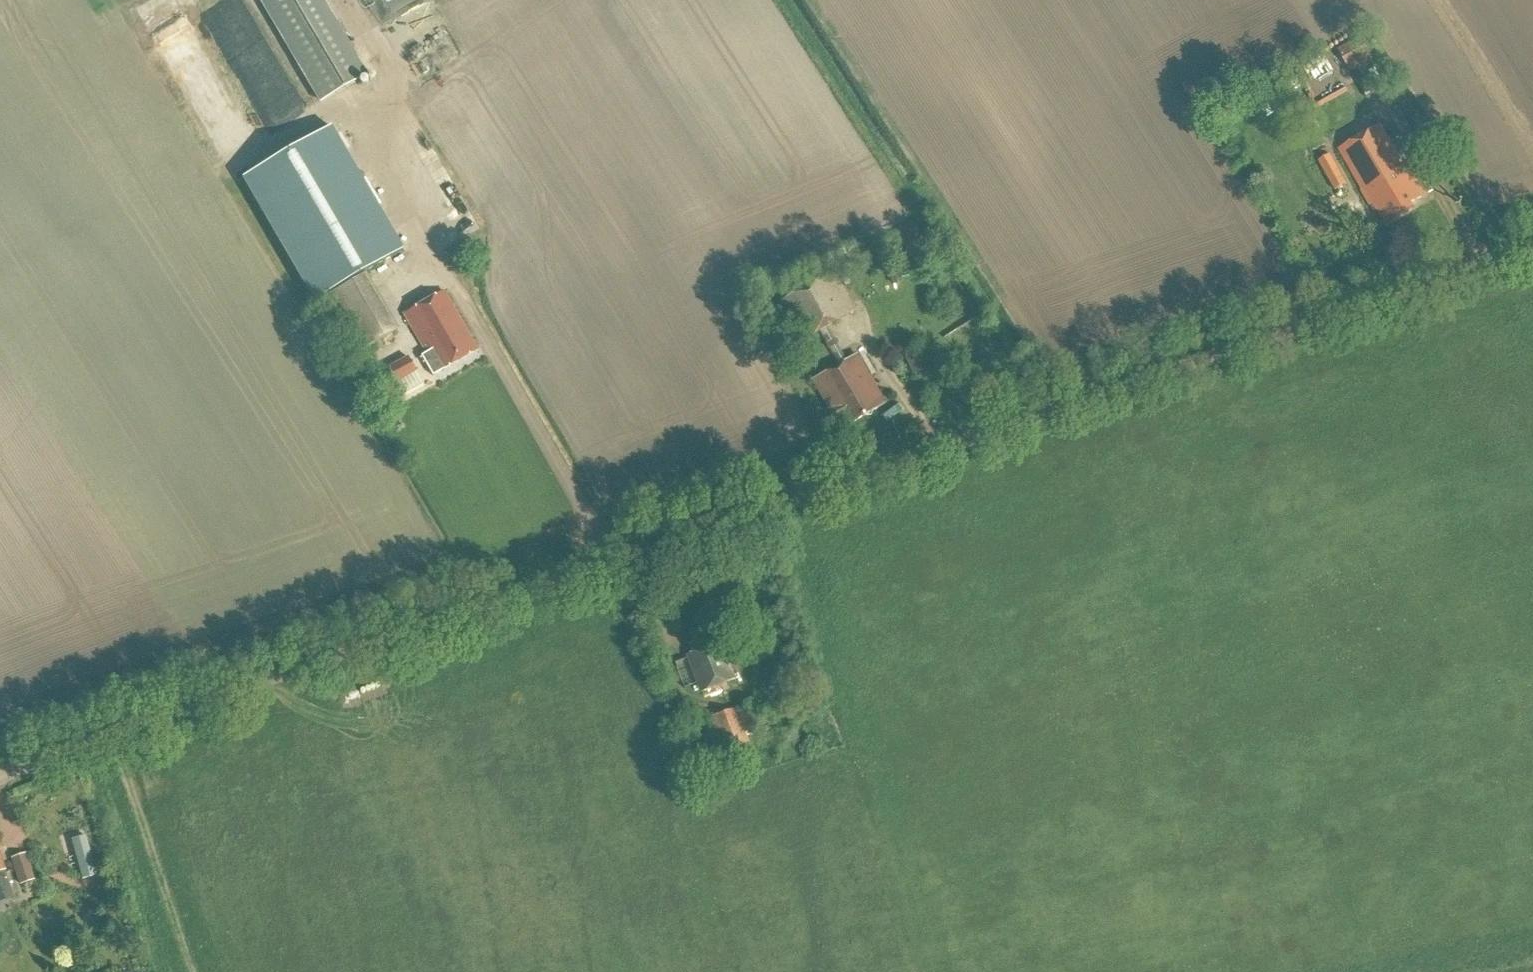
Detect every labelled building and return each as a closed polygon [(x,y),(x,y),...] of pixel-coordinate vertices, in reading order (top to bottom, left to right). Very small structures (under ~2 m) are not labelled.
[(365,76),(321,0),(260,0),(320,103),(365,76)] [(1361,36),(1337,48),(1348,70),(1372,57),(1361,36)] [(1414,210),(1411,204),(1427,194),(1417,178),(1412,180),(1380,126),(1338,150),(1372,209),(1375,207),(1386,226),(1414,210)] [(330,128),(241,181),(314,304),(323,299),(366,273),(404,250),(330,128)] [(1312,163),(1329,193),(1344,184),(1327,154),(1312,163)] [(835,270),(779,303),(803,342),(858,309),(835,270)] [(366,273),(323,299),(355,353),(398,327),(366,273)] [(432,377),(476,351),(443,293),(403,316),(426,355),(421,358),(432,377)] [(854,357),(821,377),(813,380),(811,382),(828,411),(823,414),(830,427),(843,419),(847,426),(883,404),(854,357)] [(391,383),(409,371),(405,364),(386,377),(391,383)] [(690,647),(692,655),(687,657),(701,694),(734,682),(723,653),(721,654),(715,638),(690,647)] [(747,731),(771,722),(762,698),(709,718),(726,762),(754,751),(747,731)] [(83,835),(65,841),(78,880),(96,874),(83,835)] [(11,859),(20,886),(35,881),(26,854),(11,859)] [(14,899),(0,858),(0,904),(14,899)]
